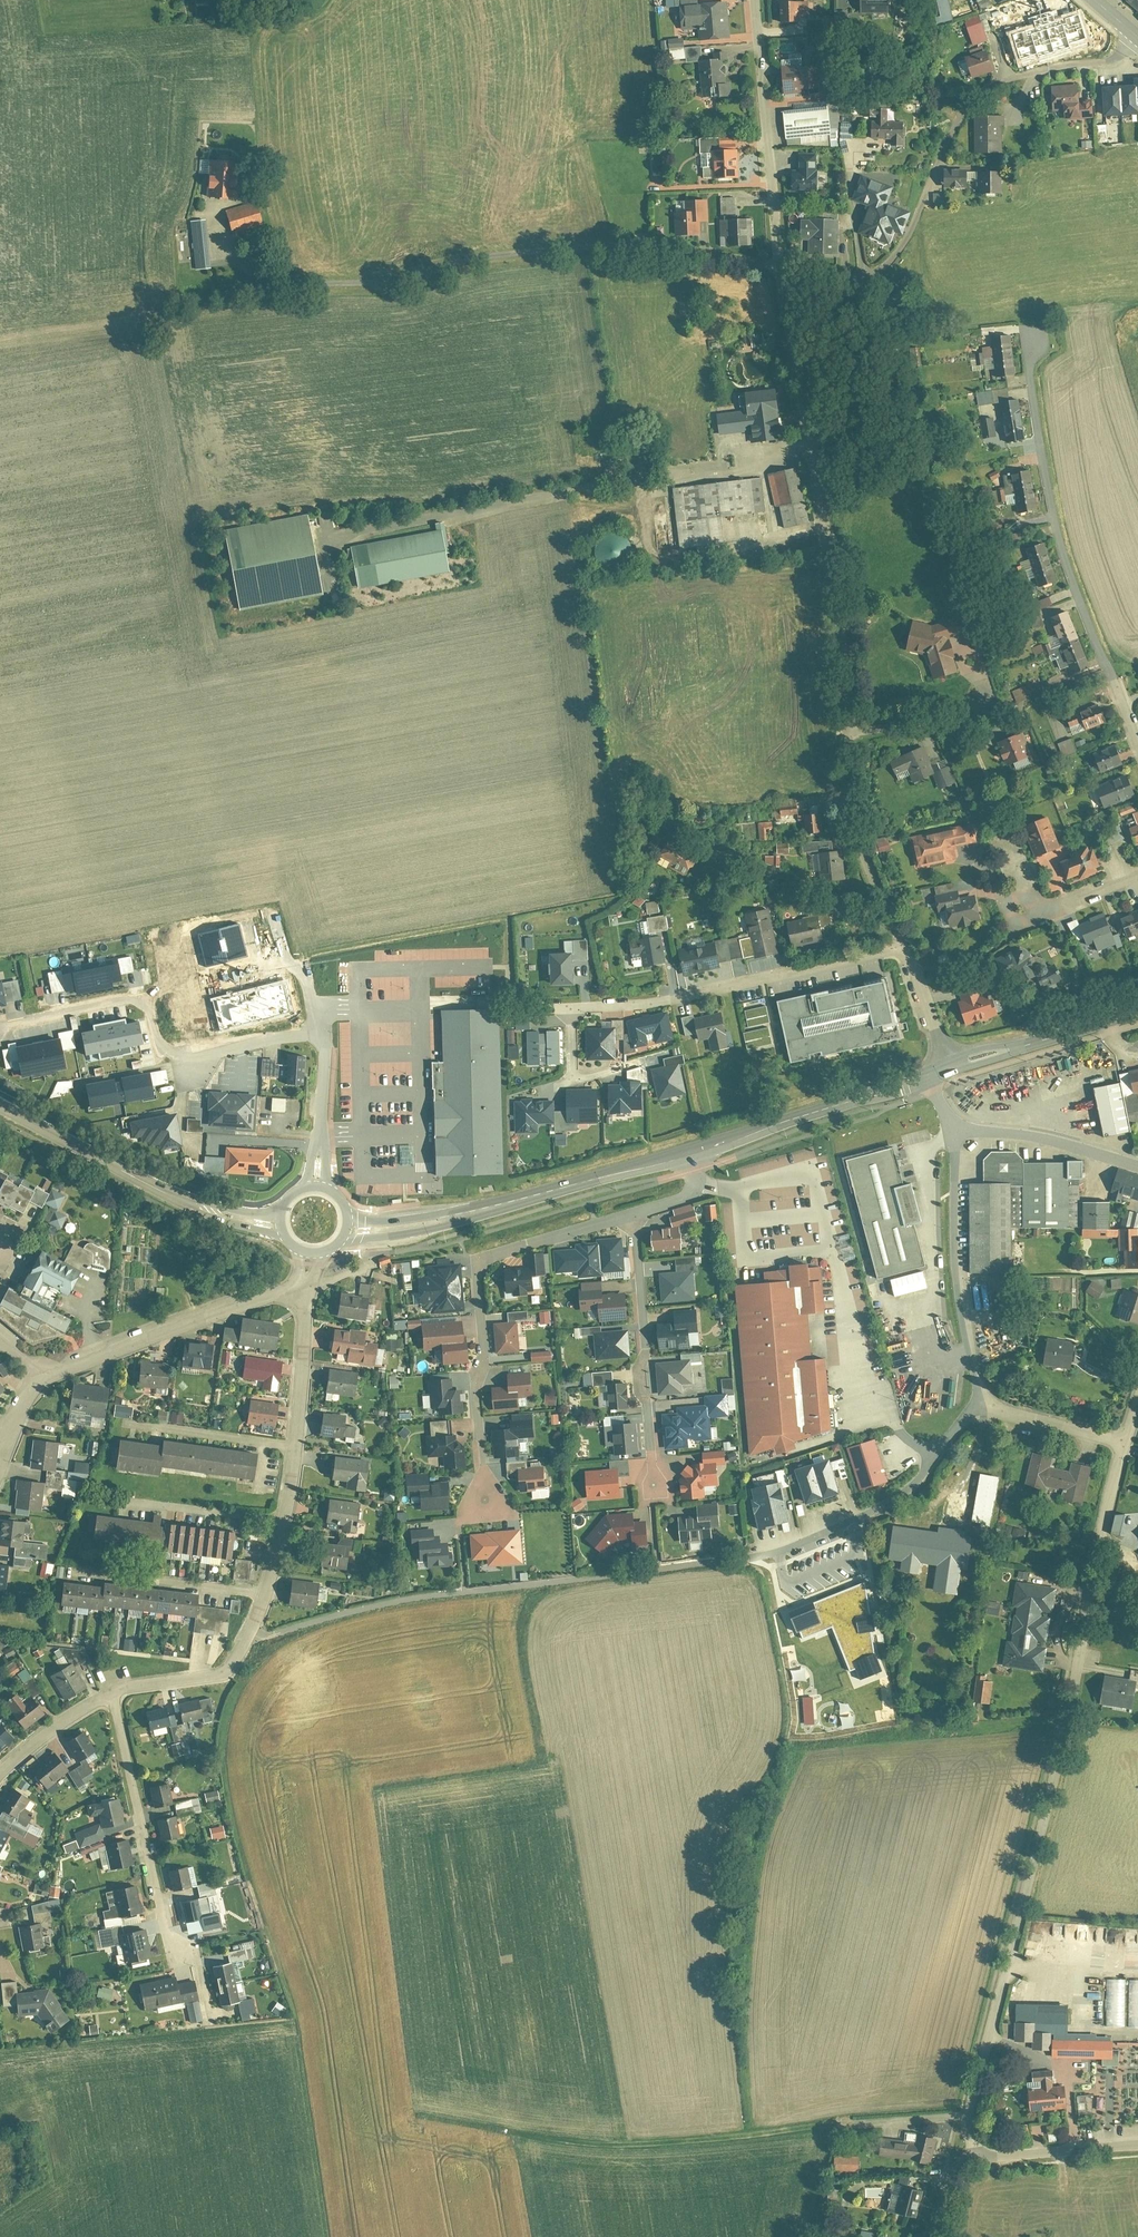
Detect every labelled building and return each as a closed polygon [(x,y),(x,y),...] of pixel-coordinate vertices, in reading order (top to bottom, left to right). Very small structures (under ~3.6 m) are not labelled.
[(888,14),(888,0),(857,0),(857,14),(888,14)] [(1137,11),(1137,0),(1123,0),(1137,11)] [(1006,5),(1009,18),(1019,15),(1016,2),(1006,5)] [(699,41),(729,38),(725,3),(680,7),(682,28),(698,27),(699,41)] [(780,3),(780,23),(798,23),(798,3),(780,3)] [(1054,49),(1067,34),(1044,13),(1031,28),(1054,49)] [(992,19),(996,32),(1011,27),(1009,18),(1008,14),(992,19)] [(823,21),(823,34),(833,33),(834,20),(823,21)] [(974,45),(986,40),(981,24),(968,28),(974,45)] [(970,76),(992,69),(986,51),(964,59),(970,76)] [(702,101),(732,98),(728,53),(715,54),(716,61),(699,62),(702,101)] [(791,91),(801,90),(801,89),(799,68),(798,66),(790,67),(789,59),(782,60),(785,86),(782,86),(783,95),(791,94),(791,91)] [(817,66),(799,68),(801,89),(809,88),(810,94),(819,93),(818,82),(822,82),(821,73),(818,74),(817,66)] [(1106,114),(1137,112),(1137,110),(1137,106),(1137,86),(1104,88),(1106,114)] [(1051,93),(1053,113),(1062,112),(1063,121),(1092,119),(1090,102),(1078,103),(1077,90),(1051,93)] [(828,106),(782,111),(785,141),(831,136),(828,106)] [(974,118),(974,154),(1001,154),(1000,130),(1003,130),(1003,118),(974,118)] [(891,145),(902,145),(903,126),(869,125),(870,139),(890,140),(891,145)] [(718,152),(735,151),(735,139),(717,140),(718,152)] [(710,152),(711,179),(736,178),(735,151),(718,152),(710,152)] [(798,156),(798,176),(818,175),(818,155),(798,156)] [(203,162),(203,198),(232,198),(232,162),(203,162)] [(944,190),(967,189),(967,172),(944,173),(944,190)] [(976,197),(1000,197),(1000,174),(977,173),(976,197)] [(789,176),(789,192),(818,192),(818,175),(798,176),(789,176)] [(855,235),(884,246),(889,233),(899,236),(908,213),(887,205),(894,188),(861,175),(850,202),(866,208),(855,235)] [(722,222),(736,221),(734,199),(721,200),(722,222)] [(675,238),(700,238),(699,225),(707,225),(706,203),(684,203),(684,213),(674,214),(675,238)] [(227,214),(233,235),(261,226),(255,206),(227,214)] [(806,254),(835,257),(838,222),(808,219),(808,223),(801,223),(799,241),(808,242),(806,254)] [(725,247),(752,245),(750,220),(736,221),(722,222),(719,222),(720,237),(725,237),(725,247)] [(190,223),(193,270),(207,269),(204,222),(190,223)] [(1017,377),(1010,337),(991,340),(997,380),(1017,377)] [(777,411),(774,411),(771,388),(743,391),(745,411),(718,414),(720,433),(751,430),(752,441),(780,438),(777,411)] [(1020,402),(996,406),(1003,445),(1027,442),(1020,402)] [(769,476),(774,506),(779,506),(783,529),(808,525),(803,496),(798,497),(794,471),(769,476)] [(1037,512),(1029,474),(1002,478),(1011,517),(1037,512)] [(721,545),(719,517),(763,514),(760,483),(673,489),(677,548),(721,545)] [(223,529),(238,611),(321,596),(307,515),(223,529)] [(442,531),(349,548),(358,589),(451,573),(442,531)] [(595,559),(603,569),(613,571),(622,569),(628,562),(631,551),(626,540),(618,535),(609,534),(601,538),(594,547),(595,559)] [(1056,581),(1044,545),(1024,552),(1038,588),(1056,581)] [(1071,614),(1049,622),(1067,674),(1089,667),(1071,614)] [(905,652),(925,657),(931,681),(956,673),(947,642),(967,633),(962,617),(933,626),(913,622),(905,652)] [(1104,724),(1097,706),(1077,713),(1084,731),(1104,724)] [(1027,733),(996,745),(1005,767),(1036,756),(1027,733)] [(1097,773),(1121,764),(1114,747),(1091,756),(1097,773)] [(938,775),(925,748),(891,763),(899,782),(912,777),(915,785),(938,775)] [(1103,808),(1135,795),(1127,777),(1096,790),(1103,808)] [(819,814),(801,815),(801,820),(806,819),(806,834),(822,833),(819,814)] [(1048,818),(1021,828),(1033,858),(1059,848),(1048,818)] [(909,839),(915,869),(956,860),(953,849),(976,843),(972,824),(909,839)] [(1128,829),(1135,846),(1137,845),(1137,825),(1128,829)] [(698,857),(669,842),(662,854),(661,863),(684,873),(691,872),(698,857)] [(1071,858),(1058,863),(1066,881),(1076,877),(1078,881),(1097,873),(1095,869),(1100,867),(1093,850),(1088,852),(1086,847),(1069,854),(1071,858)] [(845,878),(841,849),(810,854),(812,877),(827,880),(845,878)] [(950,930),(982,921),(976,900),(944,909),(950,930)] [(755,960),(779,955),(769,912),(744,917),(755,960)] [(1116,944),(1104,914),(1079,923),(1087,944),(1094,942),(1098,951),(1116,944)] [(1118,923),(1125,940),(1137,935),(1137,914),(1118,923)] [(821,916),(785,925),(792,948),(827,939),(821,916)] [(268,919),(258,921),(262,941),(272,939),(268,919)] [(241,926),(200,937),(209,969),(250,958),(241,926)] [(634,969),(663,964),(659,938),(629,943),(634,969)] [(681,975),(714,967),(709,947),(676,954),(681,975)] [(1015,951),(997,961),(1005,978),(1015,984),(1027,978),(1038,973),(1031,957),(1015,951)] [(550,955),(553,982),(577,979),(574,952),(550,955)] [(63,973),(67,993),(76,992),(77,996),(115,989),(114,985),(124,983),(123,977),(120,961),(113,962),(113,957),(62,966),(63,973)] [(133,959),(120,961),(123,977),(137,974),(133,959)] [(67,993),(63,973),(50,976),(54,996),(67,993)] [(888,973),(774,999),(789,1065),(904,1039),(888,973)] [(9,1008),(9,1005),(24,1002),(20,982),(5,985),(5,983),(0,984),(0,1010),(9,1008)] [(216,1002),(224,1035),(296,1016),(287,983),(216,1002)] [(957,1005),(965,1027),(995,1017),(987,995),(979,998),(975,985),(960,990),(965,1003),(957,1005)] [(450,1066),(439,1066),(440,1101),(432,1101),(433,1176),(501,1175),(498,1014),(450,1015),(450,1066)] [(667,1014),(627,1023),(632,1047),(645,1045),(644,1039),(650,1038),(652,1044),(672,1040),(667,1014)] [(720,1014),(694,1019),(698,1042),(708,1041),(711,1052),(728,1049),(720,1014)] [(96,1032),(83,1035),(87,1058),(101,1056),(103,1061),(134,1055),(132,1049),(145,1046),(141,1024),(130,1026),(129,1020),(95,1027),(96,1032)] [(558,1030),(527,1031),(528,1062),(538,1061),(538,1049),(546,1048),(546,1061),(559,1061),(558,1030)] [(613,1030),(584,1031),(585,1060),(614,1060),(613,1030)] [(74,1032),(61,1035),(62,1039),(65,1054),(78,1051),(74,1032)] [(62,1039),(19,1048),(24,1072),(25,1079),(68,1070),(65,1054),(62,1039)] [(19,1048),(18,1046),(12,1047),(13,1052),(5,1054),(9,1072),(15,1070),(16,1074),(24,1072),(19,1048)] [(304,1085),(305,1053),(285,1052),(283,1084),(304,1085)] [(677,1066),(651,1072),(658,1099),(684,1093),(677,1066)] [(149,1070),(85,1084),(91,1109),(155,1095),(149,1070)] [(168,1070),(153,1073),(155,1084),(170,1081),(168,1070)] [(1137,1093),(1137,1072),(1129,1074),(1134,1094),(1137,1093)] [(623,1087),(610,1087),(611,1108),(613,1108),(613,1111),(630,1111),(630,1107),(642,1107),(641,1086),(639,1086),(639,1081),(623,1082),(623,1087)] [(1092,1090),(1101,1137),(1129,1131),(1118,1085),(1092,1090)] [(256,1092),(214,1090),(212,1126),(254,1128),(256,1092)] [(596,1090),(565,1091),(566,1123),(597,1123),(596,1090)] [(552,1101),(514,1102),(514,1134),(536,1133),(536,1126),(552,1125),(552,1101)] [(178,1112),(133,1120),(137,1138),(144,1136),(145,1140),(151,1139),(152,1143),(164,1141),(165,1147),(184,1144),(178,1112)] [(204,1122),(191,1121),(190,1133),(203,1133),(204,1122)] [(892,1146),(844,1159),(877,1279),(922,1266),(911,1225),(921,1222),(911,1183),(903,1185),(892,1146)] [(276,1153),(228,1150),(227,1161),(226,1176),(228,1176),(275,1179),(276,1153)] [(982,1187),(968,1186),(970,1273),(1010,1274),(1009,1228),(1022,1229),(1022,1233),(1081,1233),(1081,1204),(1080,1165),(1023,1166),(1023,1161),(1014,1153),(991,1155),(981,1162),(982,1187)] [(226,1176),(227,1161),(208,1160),(207,1178),(229,1179),(228,1176),(226,1176)] [(0,1169),(0,1206),(5,1209),(7,1206),(23,1214),(30,1202),(42,1208),(44,1204),(54,1209),(48,1222),(60,1228),(67,1214),(60,1211),(67,1195),(52,1188),(49,1193),(34,1186),(33,1191),(17,1183),(16,1186),(3,1181),(8,1172),(0,1169)] [(1111,1193),(1137,1201),(1137,1196),(1137,1179),(1117,1172),(1111,1193)] [(1137,1231),(1137,1230),(1137,1214),(1124,1212),(1122,1224),(1107,1224),(1107,1204),(1081,1204),(1081,1233),(1082,1239),(1119,1238),(1119,1253),(1125,1253),(1125,1271),(1137,1270),(1137,1231)] [(681,1229),(652,1230),(652,1250),(681,1249),(681,1229)] [(567,1249),(553,1251),(555,1273),(579,1270),(579,1279),(601,1277),(601,1271),(623,1270),(621,1239),(584,1239),(573,1244),(567,1249)] [(41,1253),(21,1293),(10,1287),(0,1306),(0,1318),(29,1343),(64,1335),(71,1319),(53,1309),(60,1295),(63,1296),(78,1271),(77,1270),(81,1265),(108,1272),(110,1253),(100,1245),(99,1247),(91,1243),(87,1244),(83,1249),(74,1244),(64,1264),(41,1253)] [(426,1278),(416,1280),(417,1307),(427,1306),(427,1314),(461,1312),(457,1264),(425,1267),(426,1278)] [(766,1283),(737,1285),(751,1454),(775,1446),(777,1454),(796,1448),(794,1441),(831,1429),(827,1385),(825,1358),(811,1360),(807,1313),(824,1311),(821,1267),(808,1268),(808,1264),(791,1265),(791,1269),(779,1270),(779,1271),(765,1272),(766,1283)] [(528,1269),(501,1273),(504,1295),(532,1290),(528,1269)] [(692,1273),(657,1276),(660,1305),(694,1301),(692,1273)] [(1107,1282),(1107,1292),(1122,1292),(1121,1281),(1107,1282)] [(1090,1285),(1085,1294),(1098,1301),(1103,1291),(1090,1285)] [(602,1289),(577,1291),(579,1312),(597,1311),(598,1322),(626,1320),(624,1297),(602,1298),(602,1289)] [(364,1320),(367,1294),(341,1290),(337,1317),(364,1320)] [(1116,1319),(1137,1326),(1137,1296),(1124,1292),(1116,1319)] [(657,1326),(659,1351),(689,1349),(688,1337),(695,1335),(694,1315),(670,1317),(670,1324),(657,1326)] [(240,1343),(273,1347),(276,1322),(243,1318),(240,1343)] [(463,1322),(421,1326),(423,1347),(441,1346),(443,1364),(467,1362),(463,1322)] [(518,1324),(492,1327),(496,1356),(521,1353),(518,1324)] [(363,1335),(333,1332),(331,1349),(344,1350),(342,1362),(370,1366),(373,1345),(362,1343),(363,1335)] [(597,1357),(629,1355),(628,1332),(596,1333),(597,1357)] [(178,1365),(212,1368),(216,1343),(181,1340),(178,1365)] [(1047,1343),(1043,1368),(1068,1372),(1072,1347),(1047,1343)] [(282,1360),(244,1355),(241,1377),(261,1379),(260,1387),(278,1390),(282,1360)] [(170,1362),(140,1360),(137,1385),(169,1388),(170,1362)] [(689,1361),(654,1363),(657,1395),(683,1393),(682,1386),(691,1385),(689,1361)] [(357,1375),(327,1370),(323,1391),(354,1396),(357,1375)] [(491,1391),(492,1412),(519,1410),(519,1397),(532,1395),(531,1378),(509,1380),(509,1389),(491,1391)] [(453,1380),(428,1383),(431,1408),(441,1407),(442,1416),(467,1414),(464,1389),(454,1390),(453,1380)] [(110,1387),(72,1382),(67,1410),(106,1417),(110,1387)] [(625,1383),(605,1385),(608,1412),(628,1410),(625,1383)] [(277,1402),(248,1399),(245,1422),(274,1425),(277,1402)] [(669,1416),(660,1417),(663,1449),(688,1447),(688,1440),(709,1439),(707,1407),(668,1409),(669,1416)] [(347,1418),(322,1415),(319,1435),(345,1439),(347,1418)] [(433,1467),(460,1465),(457,1422),(428,1424),(433,1467)] [(491,1432),(493,1456),(511,1455),(510,1438),(533,1436),(532,1422),(501,1423),(501,1431),(491,1432)] [(635,1422),(610,1424),(612,1455),(636,1454),(635,1422)] [(59,1441),(33,1437),(31,1467),(55,1470),(59,1441)] [(161,1446),(116,1440),(113,1467),(159,1472),(159,1467),(254,1480),(256,1455),(161,1443),(161,1446)] [(874,1441),(846,1450),(859,1491),(887,1482),(874,1441)] [(679,1481),(680,1500),(704,1500),(704,1484),(714,1485),(714,1466),(721,1466),(719,1454),(697,1456),(679,1481)] [(1071,1464),(1069,1473),(1051,1469),(1053,1459),(1032,1454),(1024,1488),(1046,1492),(1046,1488),(1065,1492),(1062,1502),(1081,1507),(1090,1469),(1071,1464)] [(369,1462),(333,1457),(330,1481),(345,1483),(344,1490),(366,1492),(369,1462)] [(831,1459),(794,1471),(805,1504),(842,1491),(831,1459)] [(519,1492),(545,1491),(543,1470),(518,1471),(519,1492)] [(587,1500),(618,1497),(615,1473),(585,1475),(587,1500)] [(421,1509),(449,1507),(447,1485),(429,1486),(428,1475),(405,1477),(406,1497),(419,1496),(421,1509)] [(46,1482),(17,1478),(14,1507),(44,1511),(46,1482)] [(784,1483),(749,1489),(756,1528),(790,1522),(784,1483)] [(324,1526),(357,1531),(359,1506),(327,1502),(324,1526)] [(718,1529),(717,1507),(697,1508),(697,1518),(679,1519),(681,1543),(712,1541),(711,1530),(718,1529)] [(606,1515),(584,1540),(604,1556),(616,1541),(627,1539),(628,1546),(645,1544),(642,1519),(633,1521),(632,1513),(606,1515)] [(153,1523),(97,1516),(94,1537),(163,1545),(165,1528),(160,1527),(162,1515),(154,1515),(153,1523)] [(0,1517),(0,1544),(23,1546),(25,1519),(0,1517)] [(163,1545),(162,1550),(231,1559),(234,1532),(166,1523),(165,1528),(163,1545)] [(935,1531),(906,1528),(900,1562),(935,1567),(932,1591),(955,1596),(965,1528),(936,1524),(935,1531)] [(434,1527),(410,1531),(414,1558),(422,1557),(424,1568),(452,1564),(449,1541),(436,1543),(434,1527)] [(518,1530),(469,1535),(472,1560),(485,1559),(486,1567),(521,1564),(518,1530)] [(350,1547),(323,1543),(318,1567),(346,1571),(350,1547)] [(0,1563),(0,1589),(8,1590),(9,1563),(0,1563)] [(874,1629),(866,1581),(792,1610),(803,1638),(833,1627),(850,1670),(856,1668),(860,1679),(882,1670),(874,1652),(871,1630),(874,1629)] [(320,1586),(290,1582),(287,1603),(316,1607),(320,1586)] [(1056,1588),(1014,1582),(1011,1602),(1017,1603),(1010,1644),(1005,1643),(1002,1668),(1043,1674),(1056,1588)] [(196,1615),(198,1595),(105,1584),(105,1589),(64,1584),(62,1604),(102,1609),(103,1604),(196,1615)] [(71,1664),(49,1676),(64,1701),(86,1689),(71,1664)] [(1100,1705),(1131,1711),(1135,1688),(1137,1688),(1137,1672),(1132,1671),(1130,1684),(1104,1679),(1100,1705)] [(17,1732),(42,1715),(30,1697),(22,1703),(17,1697),(3,1706),(9,1714),(6,1716),(17,1732)] [(199,1701),(175,1706),(181,1723),(203,1718),(199,1701)] [(167,1708),(143,1714),(148,1731),(172,1725),(167,1708)] [(0,1727),(0,1749),(11,1738),(0,1727)] [(83,1734),(65,1744),(76,1763),(94,1754),(83,1734)] [(70,1771),(54,1753),(31,1773),(46,1790),(70,1771)] [(166,1784),(148,1788),(153,1809),(170,1805),(166,1784)] [(14,1788),(0,1809),(0,1811),(15,1820),(30,1799),(14,1788)] [(95,1803),(100,1828),(123,1824),(118,1799),(95,1803)] [(172,1817),(155,1821),(159,1841),(176,1838),(172,1817)] [(126,1842),(105,1846),(110,1871),(132,1866),(126,1842)] [(184,1868),(166,1872),(171,1891),(189,1887),(184,1868)] [(134,1888),(112,1892),(118,1916),(139,1912),(134,1888)] [(196,1901),(178,1904),(182,1924),(200,1920),(196,1901)] [(38,1926),(17,1929),(22,1952),(42,1949),(38,1926)] [(149,1959),(142,1931),(118,1936),(124,1964),(149,1959)] [(231,1963),(211,1967),(219,2007),(239,2003),(231,1963)] [(138,1987),(143,2011),(198,2001),(195,1985),(178,1988),(176,1980),(138,1987)] [(1108,1981),(1107,2027),(1126,2028),(1127,1981),(1108,1981)] [(1137,2028),(1137,1982),(1130,1981),(1128,2028),(1137,2028)] [(48,2033),(66,2019),(48,1990),(15,1994),(17,2018),(36,2016),(48,2033)] [(1066,2007),(1015,2005),(1014,2045),(1032,2045),(1031,2053),(1050,2053),(1050,2060),(1089,2061),(1089,2067),(1095,2067),(1095,2078),(1108,2078),(1108,2067),(1122,2068),(1123,2036),(1066,2034),(1066,2007)] [(1028,2094),(1029,2112),(1066,2110),(1065,2092),(1050,2093),(1050,2084),(1054,2084),(1054,2072),(1030,2073),(1031,2085),(1040,2085),(1040,2094),(1028,2094)] [(1000,2081),(1000,2089),(1011,2089),(1011,2081),(1000,2081)] [(1075,2099),(1077,2120),(1092,2119),(1090,2098),(1075,2099)] [(882,2138),(879,2156),(912,2161),(911,2165),(932,2167),(936,2145),(928,2144),(929,2138),(911,2135),(910,2142),(882,2138)] [(832,2174),(858,2175),(860,2159),(833,2159),(832,2174)] [(892,2213),(915,2219),(921,2192),(898,2186),(892,2213)]
